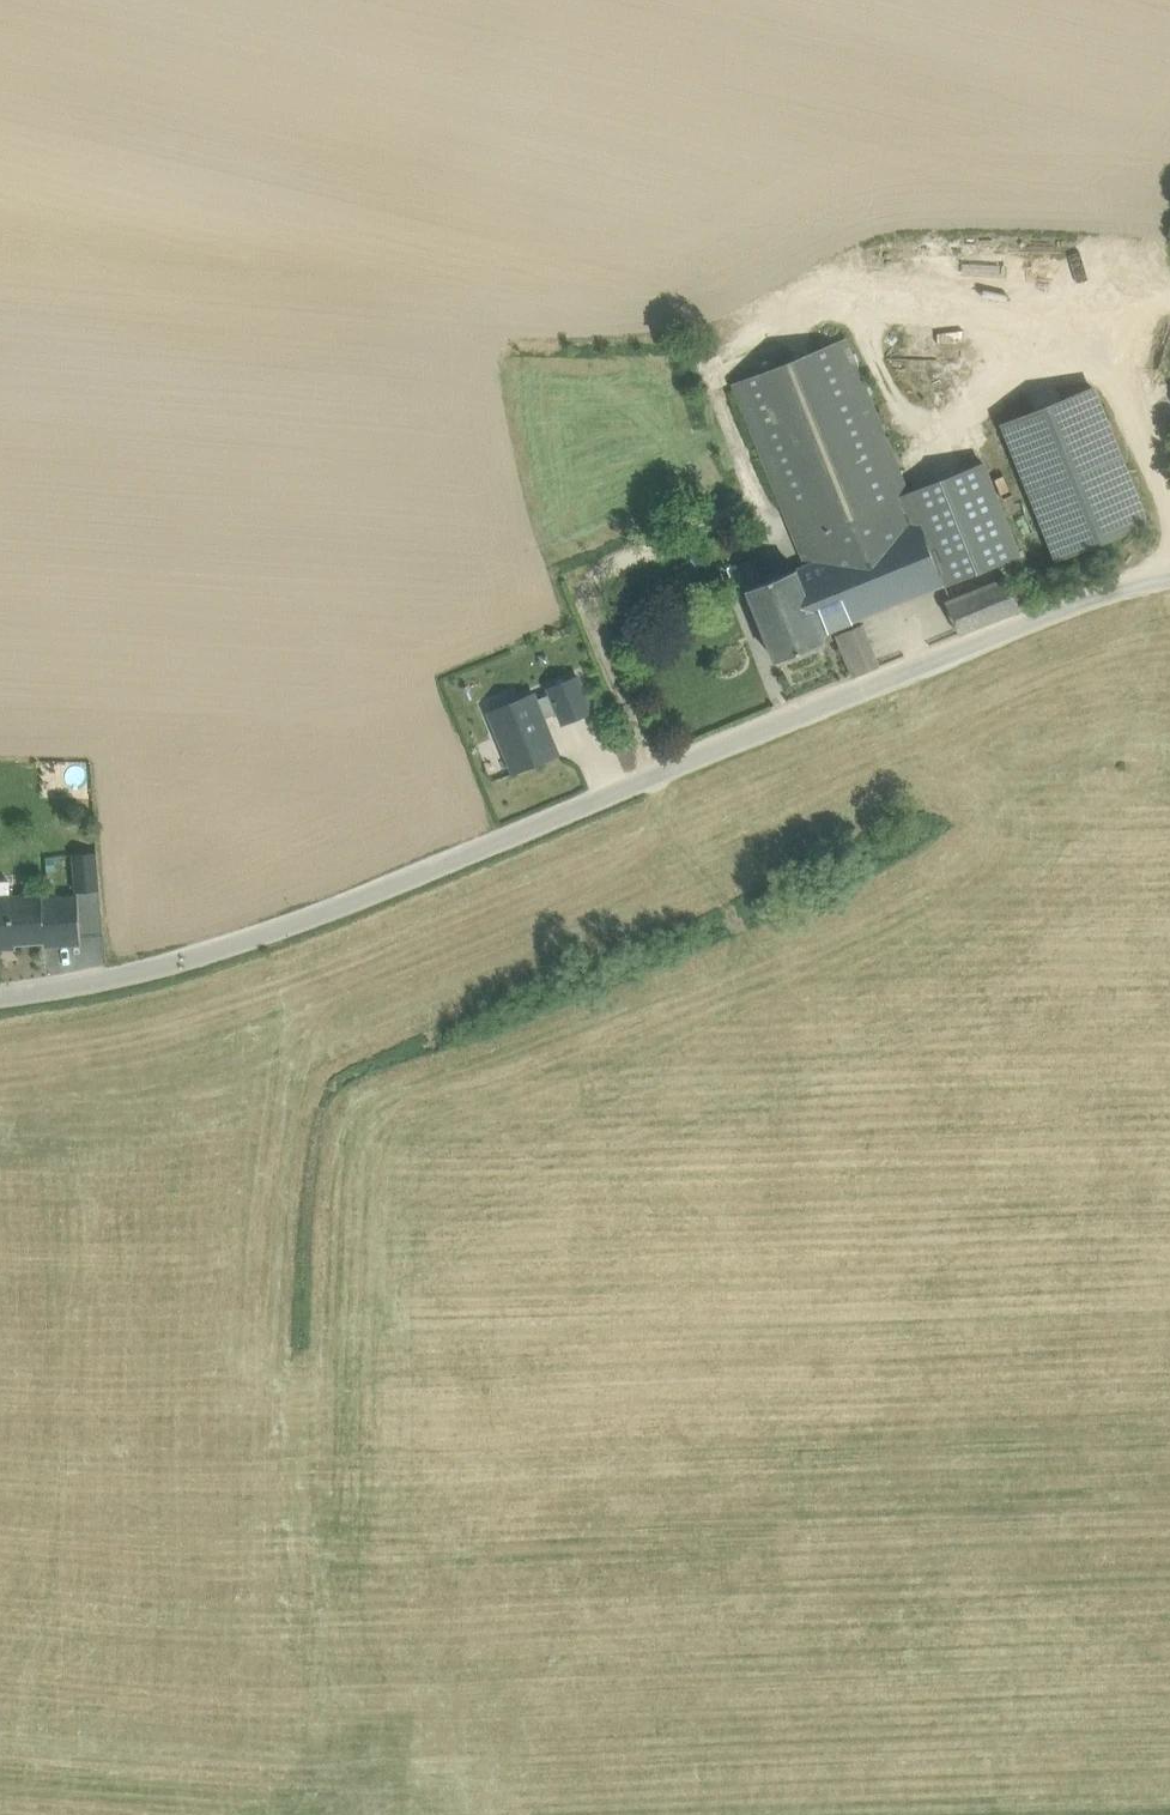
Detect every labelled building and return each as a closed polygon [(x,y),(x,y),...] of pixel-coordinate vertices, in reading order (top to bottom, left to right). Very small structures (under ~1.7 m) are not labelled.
[(846,339),(735,384),(808,565),(830,556),(842,552),(831,525),(877,506),(910,493),(908,492),(907,492),(846,339)] [(1093,388),(1005,424),(1058,559),(1148,523),(1093,388)] [(1020,555),(983,463),(913,492),(949,583),(1020,555)] [(877,506),(914,596),(945,584),(910,493),(877,506)] [(830,556),(855,619),(911,597),(912,597),(914,596),(877,506),(831,525),(842,552),(830,556)] [(808,565),(797,569),(822,632),(855,619),(830,556),(808,565)] [(797,569),(748,590),(776,659),(825,639),(822,632),(797,569)] [(960,634),(1020,609),(1007,579),(947,603),(960,634)] [(862,624),(837,634),(854,676),(879,666),(862,624)] [(550,689),(552,694),(560,713),(564,723),(593,711),(579,677),(550,689)] [(492,713),(516,771),(558,753),(544,719),(560,713),(552,694),(536,700),(534,695),(492,713)] [(77,891),(100,889),(98,852),(74,854),(77,891)] [(82,942),(79,895),(44,898),(44,893),(11,895),(11,901),(0,902),(0,947),(2,947),(2,941),(45,939),(45,945),(82,942)]
